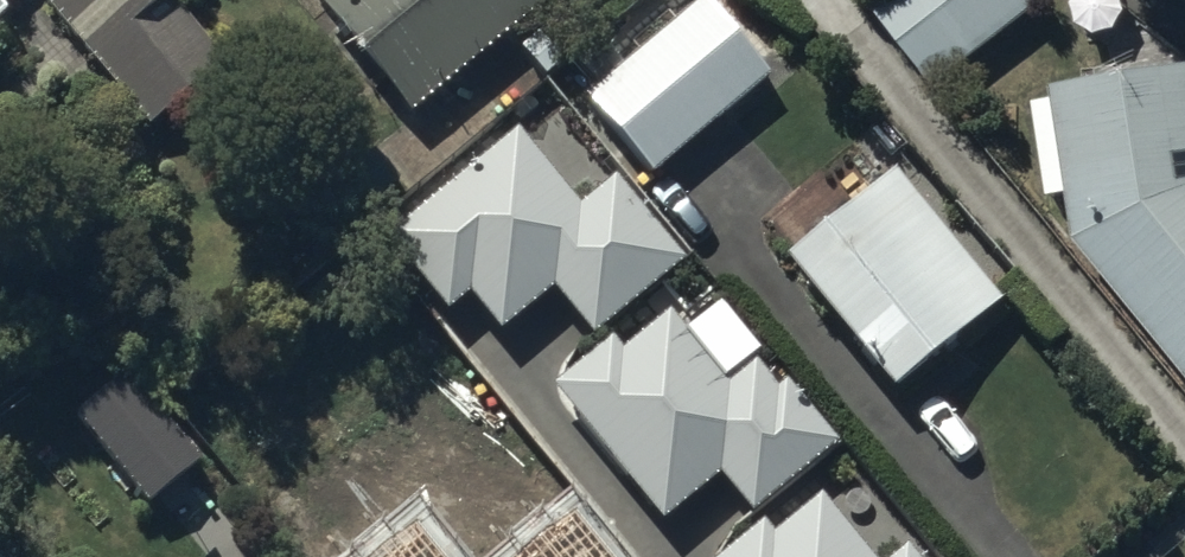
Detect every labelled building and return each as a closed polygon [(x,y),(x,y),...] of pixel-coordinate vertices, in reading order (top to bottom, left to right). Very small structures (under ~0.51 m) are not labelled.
[(36,3),(148,136),(223,73),(168,8),(177,0),(40,0),(36,3)] [(318,4),(315,7),(411,124),(558,0),(315,0),(318,4)] [(585,108),(652,185),(771,81),(756,64),(775,48),(734,0),(733,0),(715,16),(706,5),(585,108)] [(870,14),(938,97),(1049,5),(1044,0),(887,0),(870,14)] [(1056,100),(1056,113),(1037,113),(1049,208),(1072,205),(1077,255),(1184,386),(1184,79),(1056,100)] [(892,181),(783,270),(891,402),(1000,313),(892,181)] [(620,182),(551,236),(608,304),(675,248),(620,182)] [(611,430),(575,461),(611,503),(647,473),(611,430)] [(622,537),(638,556),(810,556),(760,498),(771,488),(724,431),(665,480),(675,492),(656,508),(646,496),(619,519),(629,531),(622,537)]
